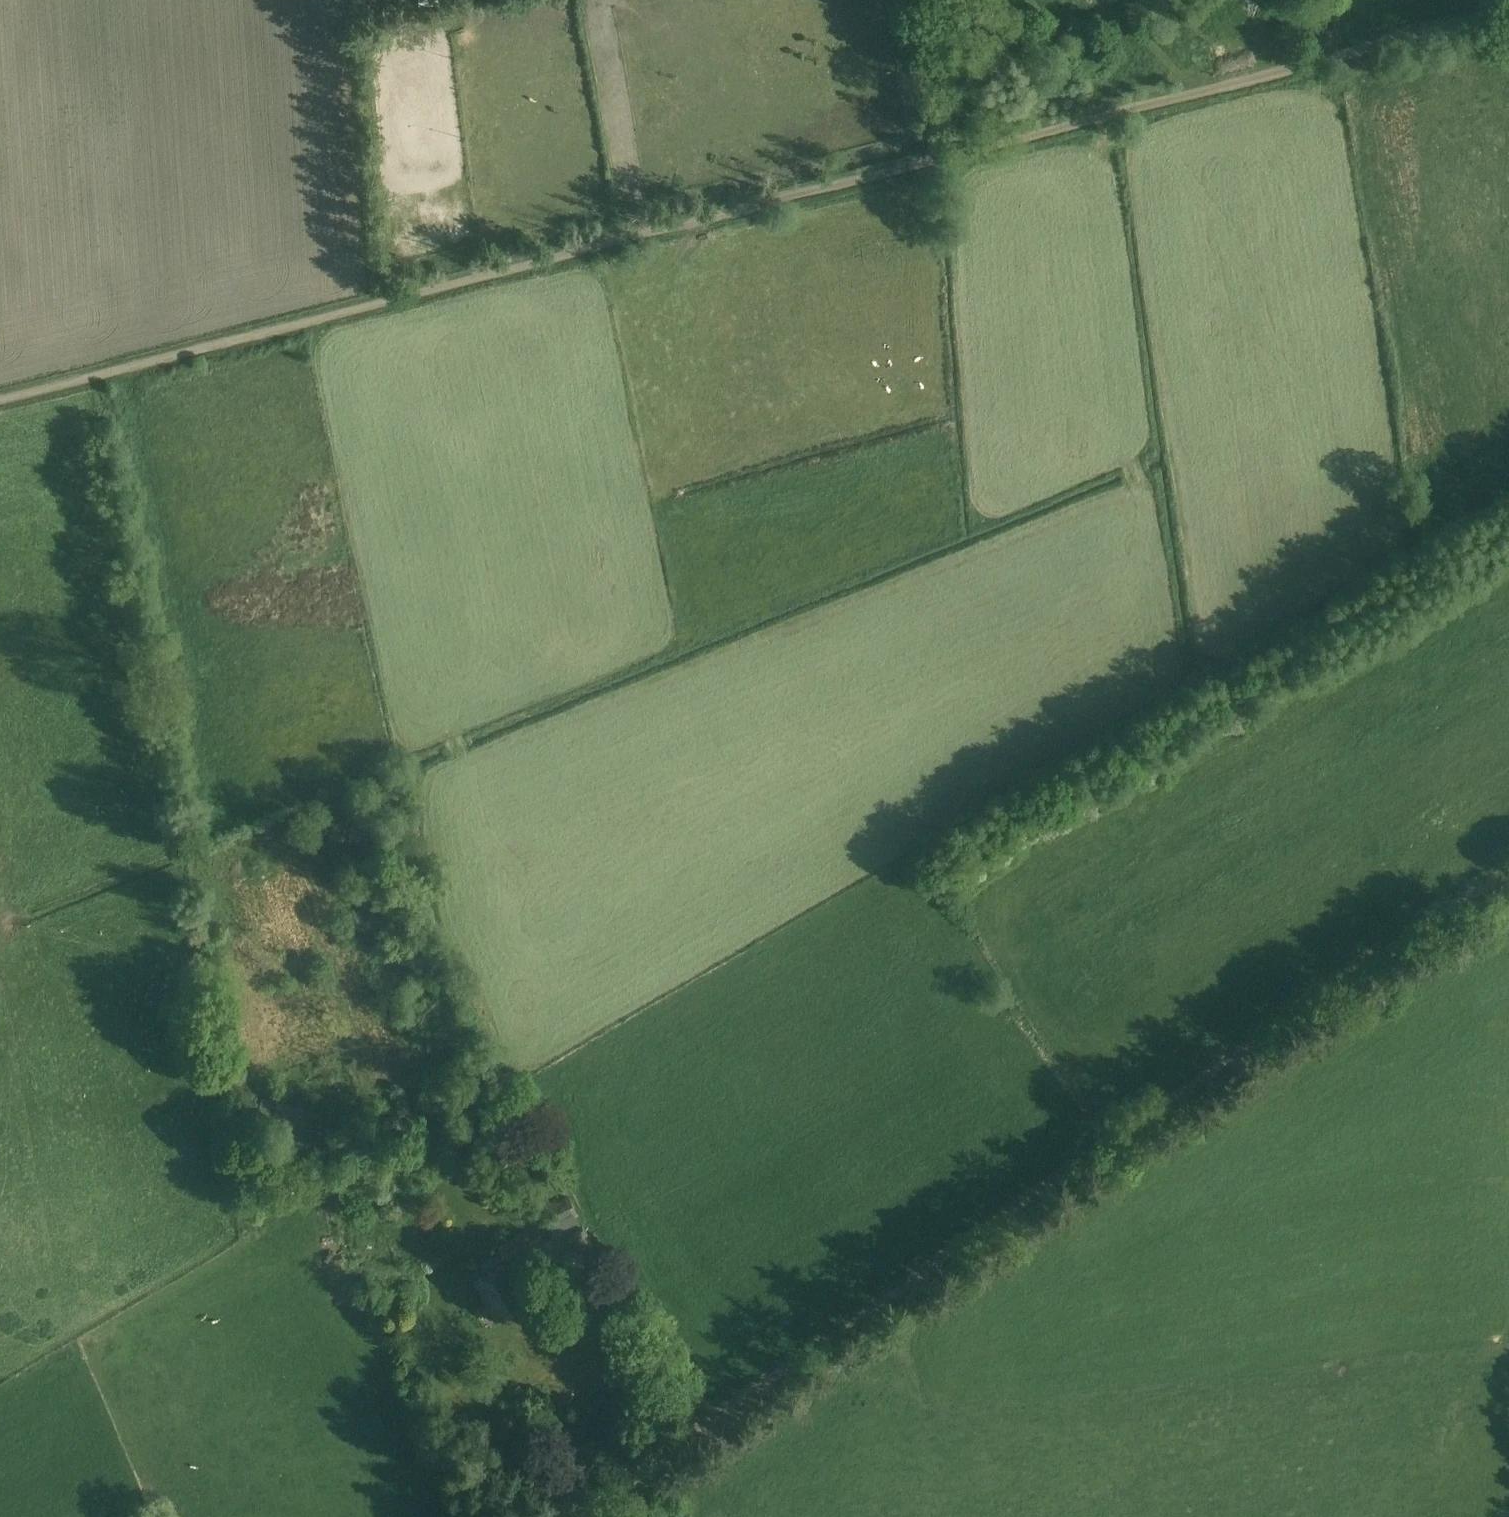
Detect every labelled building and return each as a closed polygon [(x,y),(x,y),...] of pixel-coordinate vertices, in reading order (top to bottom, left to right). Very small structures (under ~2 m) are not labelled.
[(570,1195),(545,1207),(555,1227),(580,1216),(570,1195)] [(522,1270),(533,1265),(528,1256),(548,1245),(537,1225),(498,1246),(509,1265),(510,1266),(518,1262),(522,1270)] [(529,1303),(510,1266),(509,1265),(476,1282),(496,1320),(529,1303)]
